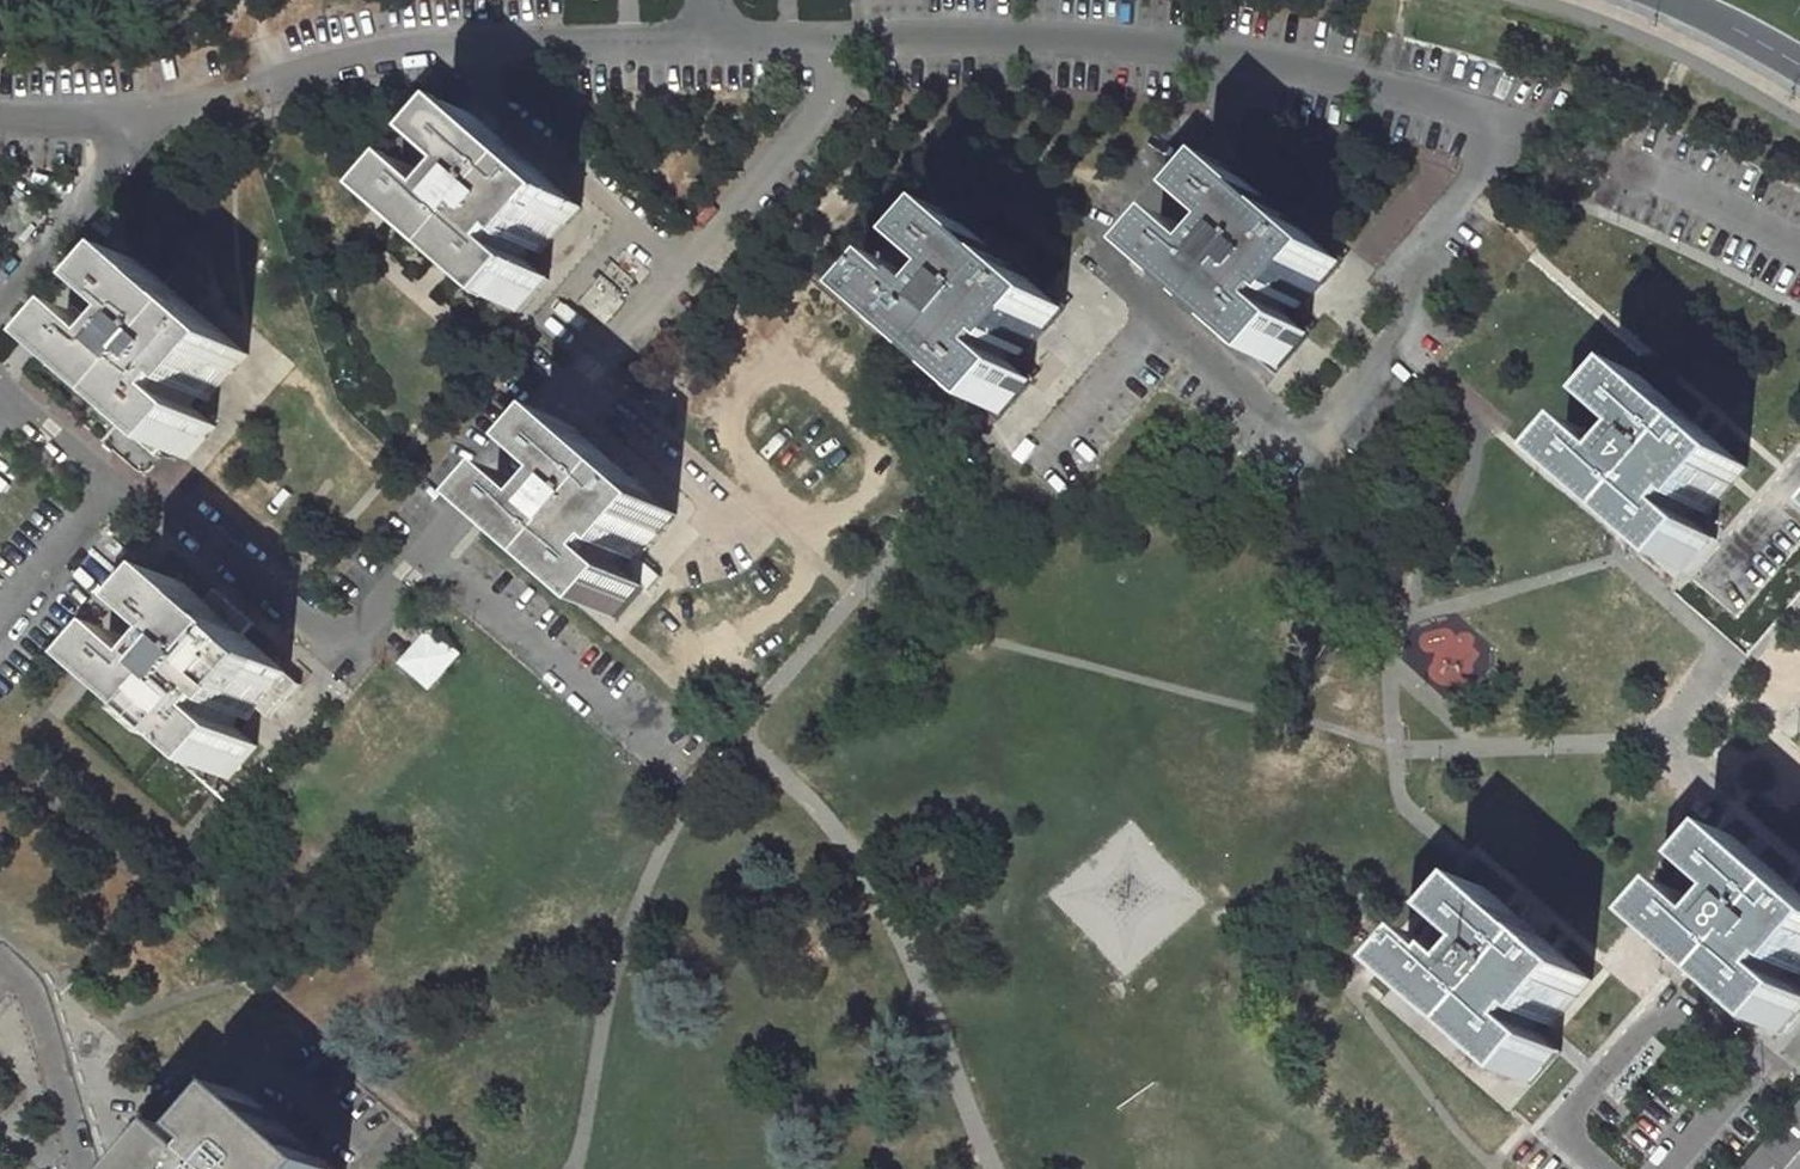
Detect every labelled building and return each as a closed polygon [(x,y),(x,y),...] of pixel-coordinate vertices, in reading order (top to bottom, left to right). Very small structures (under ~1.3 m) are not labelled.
[(540,254),(581,208),(477,118),(400,208),(521,313),(550,280),(525,258),(534,249),(540,254)] [(1303,306),(1340,264),(1235,173),(1209,205),(1245,237),(1224,262),(1187,232),(1157,265),(1281,370),(1309,336),(1325,349),(1343,330),(1327,316),(1322,322),(1303,306)] [(1060,311),(958,220),(929,251),(968,285),(946,310),(909,277),(880,309),(1002,416),(1027,386),(1038,396),(1063,367),(1048,353),(1038,365),(1024,353),(1060,311)] [(254,364),(136,260),(111,287),(128,303),(118,308),(112,313),(107,320),(104,330),(88,315),(71,333),(82,343),(69,356),(95,380),(83,393),(117,424),(165,468),(176,455),(192,469),(192,468),(221,436),(194,411),(202,401),(213,410),(254,364)] [(1690,419),(1644,378),(1618,408),(1652,438),(1629,464),(1595,434),(1567,466),(1689,572),(1716,542),(1687,517),(1695,508),(1704,516),(1732,484),(1739,476),(1746,468),(1713,439),(1706,432),(1697,424),(1690,419)] [(680,515),(571,422),(543,456),(581,488),(560,513),(522,480),(493,515),(618,620),(645,587),(651,591),(664,575),(643,558),(680,515)] [(255,625),(218,592),(207,604),(185,584),(155,618),(107,672),(110,675),(130,693),(119,705),(166,747),(193,771),(203,760),(228,782),(257,749),(233,727),(242,716),(249,722),(261,710),(272,720),(303,686),(246,636),(255,625)] [(462,655),(432,628),(400,664),(406,670),(430,691),(462,655)] [(1734,837),(1708,867),(1742,897),(1718,925),(1683,895),(1656,927),(1675,944),(1778,1032),(1799,1007),(1799,994),(1780,977),(1787,968),(1794,975),(1799,968),(1799,894),(1791,886),(1785,881),(1758,858),(1743,845),(1734,837)] [(1502,905),(1484,890),(1469,907),(1456,922),(1447,915),(1424,942),(1430,947),(1403,978),(1530,1088),(1559,1055),(1533,1032),(1542,1022),(1551,1030),(1592,984),(1557,954),(1502,905)] [(246,1097),(211,1138),(226,1152),(219,1159),(191,1132),(159,1168),(326,1168),(246,1097)] [(1799,1159),(1799,1111),(1751,1168),(1792,1168),(1799,1159)]
